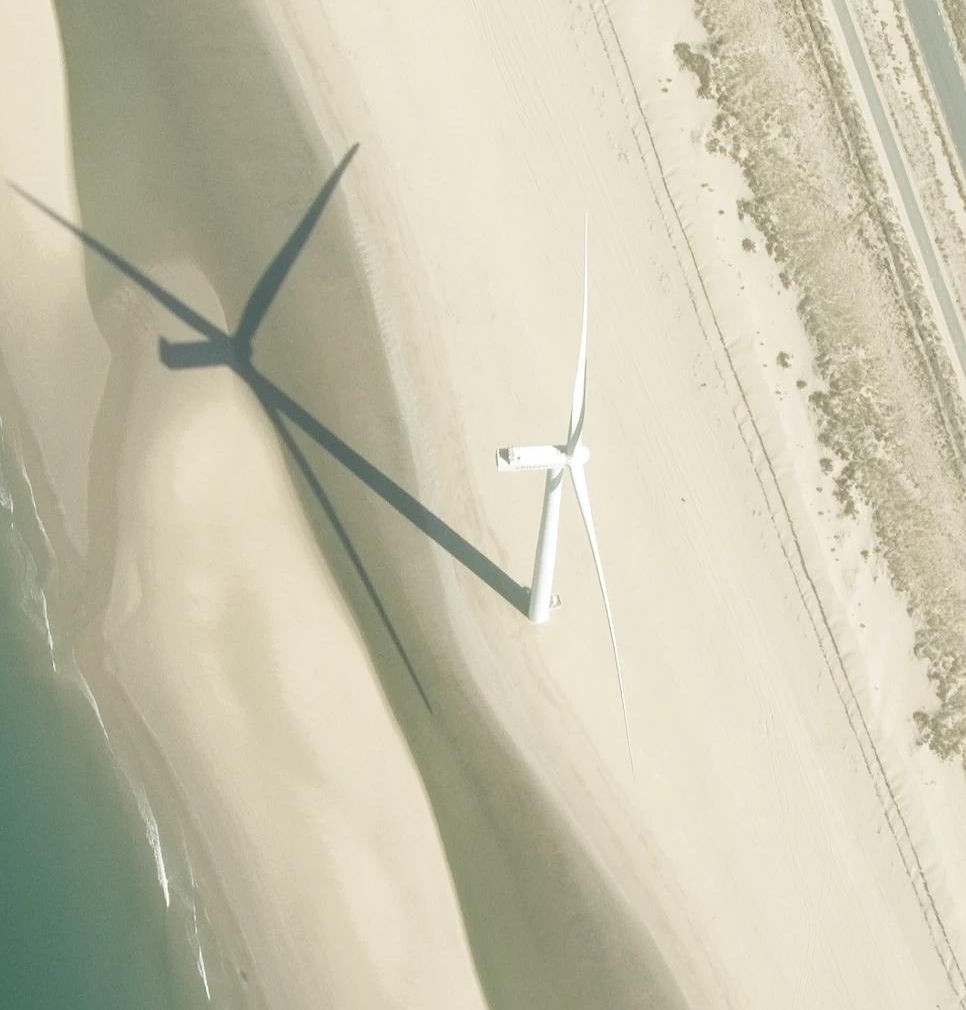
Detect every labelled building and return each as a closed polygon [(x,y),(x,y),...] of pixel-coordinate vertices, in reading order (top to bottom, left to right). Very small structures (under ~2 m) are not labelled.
[(504,615),(504,617),(504,618),(504,619),(504,620),(504,621),(504,623),(504,624),(505,625),(505,626),(505,627),(505,628),(506,629),(506,631),(507,632),(507,633),(508,634),(508,635),(509,636),(510,637),(510,638),(511,639),(512,640),(513,641),(514,642),(515,643),(516,644),(517,645),(518,645),(519,646),(520,647),(521,647),(522,648),(523,648),(524,649),(525,649),(526,650),(527,650),(528,650),(530,651),(531,651),(532,651),(533,651),(534,652),(535,652),(537,652),(538,652),(539,652),(540,652),(541,652),(543,651),(544,651),(545,651),(546,651),(547,650),(548,650),(549,650),(551,649),(552,649),(553,648),(554,648),(555,647),(556,647),(557,646),(558,645),(559,645),(560,644),(561,643),(561,642),(562,641),(563,641),(564,640),(565,639),(565,638),(566,637),(567,636),(567,635),(568,634),(568,633),(569,632),(569,631),(570,629),(570,628),(571,627),(571,626),(571,625),(571,624),(571,622),(572,621),(572,620),(572,619),(572,618),(572,617),(572,615),(572,614),(572,613),(571,612),(571,611),(571,610),(571,608),(570,607),(570,606),(569,605),(569,604),(568,603),(568,602),(567,601),(567,600),(566,599),(565,598),(565,597),(564,596),(563,595),(562,594),(561,593),(560,592),(559,591),(558,590),(557,590),(556,589),(555,588),(554,588),(553,587),(552,587),(551,586),(549,586),(548,585),(547,585),(546,585),(545,584),(544,584),(543,584),(541,584),(540,584),(539,584),(538,584),(537,584),(535,584),(534,584),(533,584),(532,584),(531,585),(530,585),(528,585),(527,585),(526,586),(525,586),(524,587),(523,587),(522,588),(521,588),(520,589),(519,590),(518,590),(517,591),(516,592),(515,593),(514,593),(513,594),(513,595),(512,596),(511,597),(510,598),(510,599),(509,600),(508,601),(508,602),(507,603),(507,604),(506,605),(506,606),(505,607),(505,608),(505,610),(505,611),(504,612),(504,613),(504,614),(504,615)]
